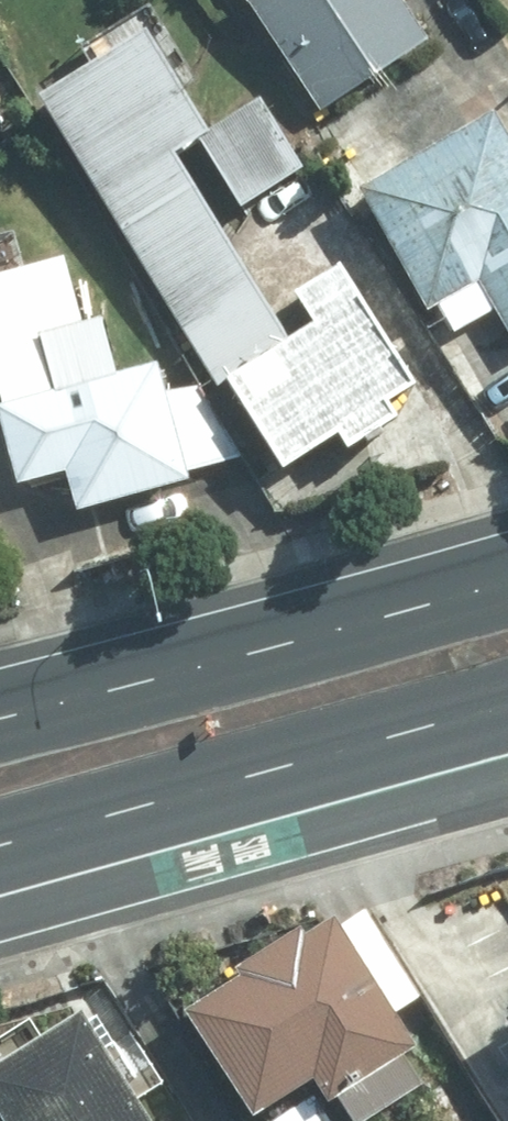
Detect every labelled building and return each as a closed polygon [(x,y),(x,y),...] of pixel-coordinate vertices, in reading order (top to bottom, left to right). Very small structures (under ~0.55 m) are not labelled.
[(323,105),(434,34),(412,0),(255,0),(323,105)] [(303,280),(314,298),(283,317),(176,139),(215,116),(156,20),(49,84),(226,380),(243,370),(294,455),(354,420),(360,431),(404,405),(396,393),(419,379),(364,288),(366,287),(346,254),(303,280)] [(269,92),(205,130),(245,197),(309,160),(269,92)] [(369,178),(440,303),(486,276),(507,315),(507,116),(501,103),(369,178)] [(0,269),(0,346),(14,395),(8,397),(30,477),(78,464),(89,503),(197,472),(169,370),(168,371),(163,354),(107,370),(73,248),(0,269)] [(262,1109),(327,1070),(357,1120),(435,1073),(338,915),(196,1001),(262,1109)] [(0,1056),(0,1082),(24,1120),(167,1120),(92,1000),(0,1056)]
